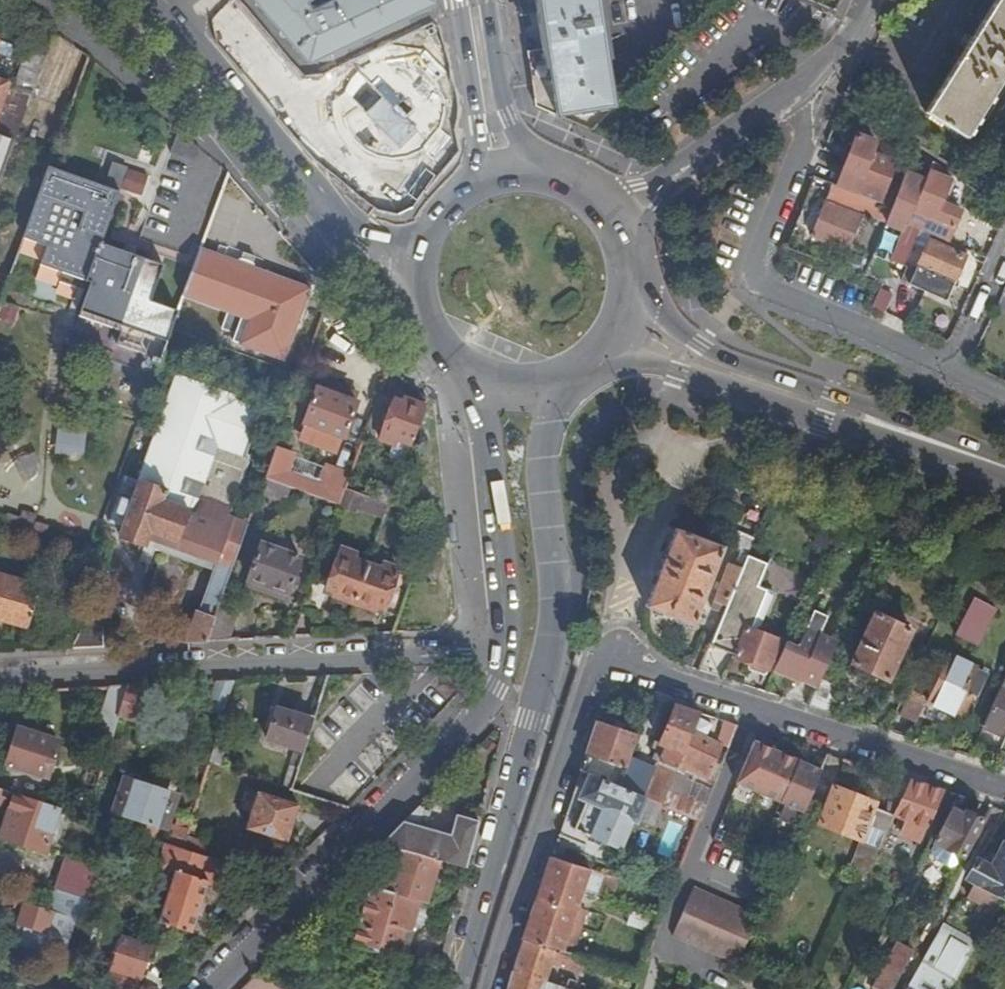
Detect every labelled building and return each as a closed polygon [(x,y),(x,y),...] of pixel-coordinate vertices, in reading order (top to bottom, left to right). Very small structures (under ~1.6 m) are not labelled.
[(311,13),(305,6),(313,0),(312,0),(249,0),(250,1),(252,1),(308,65),(362,39),(363,41),(373,37),(382,33),(381,31),(436,6),(435,0),(339,0),(311,13)] [(524,18),(538,16),(543,50),(606,43),(609,42),(603,3),(598,3),(598,0),(521,0),(524,18)] [(975,41),(970,38),(966,42),(963,47),(969,51),(928,116),(969,141),(1004,84),(1004,0),(1001,0),(975,41)] [(543,50),(529,52),(532,74),(608,62),(606,43),(543,50)] [(48,60),(28,53),(15,86),(13,86),(0,122),(0,191),(48,60)] [(401,159),(416,154),(429,145),(438,134),(443,120),(444,105),(441,91),(434,78),(422,66),(407,59),(390,57),(374,60),(359,69),(349,82),(342,97),(342,114),(346,130),(355,143),(369,153),(384,159),(401,159)] [(608,62),(532,74),(535,104),(594,131),(615,109),(612,91),(616,90),(613,74),(610,75),(608,62)] [(0,81),(0,111),(10,85),(0,81)] [(170,159),(194,168),(200,154),(178,137),(170,159)] [(844,164),(835,188),(881,206),(897,166),(875,158),(879,146),(859,138),(849,166),(844,164)] [(116,164),(107,189),(121,194),(130,169),(116,164)] [(954,184),(957,179),(935,166),(921,200),(910,228),(922,233),(934,238),(951,246),(964,215),(945,206),(954,184)] [(121,194),(49,168),(25,240),(49,248),(42,267),(93,285),(82,318),(123,333),(119,346),(155,359),(153,365),(160,368),(179,315),(151,304),(164,269),(102,245),(121,194)] [(959,186),(954,184),(945,206),(964,215),(966,210),(952,204),(959,186)] [(881,206),(835,188),(831,199),(890,222),(894,211),(881,206)] [(863,220),(828,206),(815,241),(849,254),(863,220)] [(922,233),(910,228),(895,265),(906,270),(922,233)] [(951,246),(934,238),(932,244),(948,251),(951,246)] [(921,270),(957,286),(968,260),(948,251),(932,244),(921,270)] [(202,251),(185,298),(229,315),(222,331),(236,336),(233,344),(284,363),(311,291),(254,270),(240,265),(202,251)] [(242,262),(240,265),(254,270),(254,268),(253,266),(256,259),(246,255),(243,262),(242,262)] [(953,291),(954,291),(957,286),(921,270),(919,276),(953,291)] [(948,303),(953,291),(919,276),(909,272),(904,284),(948,303)] [(219,613),(252,513),(201,495),(217,450),(243,459),(263,404),(237,395),(176,373),(132,490),(112,491),(103,519),(122,531),(120,538),(146,548),(150,538),(216,561),(213,571),(199,610),(196,609),(186,642),(207,641),(218,613),(219,613)] [(319,391),(355,404),(357,398),(322,384),(319,391)] [(357,405),(355,404),(319,391),(318,390),(305,426),(310,428),(306,440),(308,446),(331,454),(338,451),(342,440),(344,440),(357,405)] [(395,402),(380,397),(366,438),(393,447),(390,458),(406,464),(425,408),(405,400),(403,405),(395,402)] [(294,460),(276,453),(266,482),(284,488),(288,476),(294,460)] [(327,470),(320,488),(316,500),(340,509),(341,508),(347,491),(352,479),(327,470)] [(320,488),(288,476),(284,488),(291,491),(316,500),(320,488)] [(284,488),(266,482),(261,495),(286,505),(291,491),(284,488)] [(390,507),(396,492),(379,487),(374,501),(390,507)] [(362,496),(347,491),(341,508),(355,513),(357,509),(362,496)] [(386,519),(390,507),(374,501),(362,496),(357,509),(386,519)] [(679,532),(648,610),(696,628),(727,551),(679,532)] [(150,538),(146,548),(213,571),(216,561),(150,538)] [(249,583),(251,583),(286,596),(288,597),(301,561),(262,547),(249,583)] [(356,606),(369,567),(355,562),(357,557),(344,551),(329,592),(336,594),(335,599),(356,606)] [(87,568),(92,556),(85,553),(80,555),(77,561),(80,566),(87,568)] [(712,648),(733,657),(745,629),(760,591),(771,565),(750,557),(748,564),(729,610),(712,648)] [(717,605),(729,610),(748,564),(741,561),(738,569),(732,566),(717,605)] [(383,572),(369,567),(356,606),(376,613),(378,609),(386,611),(399,571),(386,566),(383,572)] [(44,589),(0,575),(0,623),(30,632),(44,589)] [(286,596),(251,583),(248,590),(284,603),(286,596)] [(758,634),(773,597),(760,591),(745,629),(749,631),(737,659),(737,660),(770,673),(782,643),(758,634)] [(997,612),(978,603),(959,640),(977,650),(997,612)] [(886,614),(879,611),(854,665),(889,682),(913,633),(883,619),(886,614)] [(236,620),(219,613),(218,613),(207,641),(229,640),(236,620)] [(788,647),(776,674),(802,685),(802,683),(805,677),(822,685),(824,681),(838,648),(822,640),(829,622),(816,615),(799,652),(788,647)] [(86,626),(72,648),(103,646),(103,626),(86,626)] [(745,629),(733,657),(737,659),(749,631),(745,629)] [(929,701),(928,704),(962,721),(973,698),(966,694),(969,691),(980,696),(989,678),(950,659),(929,701)] [(805,677),(802,683),(819,690),(822,685),(805,677)] [(811,710),(831,716),(843,690),(824,681),(822,685),(819,690),(811,710)] [(226,716),(236,683),(219,684),(210,711),(226,716)] [(127,685),(110,687),(97,740),(112,745),(119,719),(127,685)] [(138,724),(151,685),(127,685),(119,719),(138,724)] [(986,730),(1002,738),(1004,731),(1004,688),(986,730)] [(966,694),(973,698),(978,701),(980,696),(969,691),(966,694)] [(903,720),(916,727),(928,704),(929,701),(915,694),(903,720)] [(692,741),(703,717),(678,709),(655,763),(662,765),(657,771),(633,762),(623,790),(654,803),(664,807),(667,800),(677,776),(692,741)] [(305,753),(315,722),(279,710),(268,740),(305,753)] [(729,751),(738,728),(726,725),(720,747),(729,751)] [(623,790),(633,762),(640,740),(600,727),(583,775),(623,791),(623,790)] [(49,779),(59,745),(21,732),(10,766),(29,773),(28,777),(35,779),(37,775),(49,779)] [(231,738),(220,734),(211,763),(222,767),(231,738)] [(711,781),(716,769),(723,754),(692,741),(677,776),(682,778),(685,771),(711,781)] [(738,786),(805,816),(824,774),(757,744),(738,786)] [(292,769),(299,771),(303,759),(297,757),(292,769)] [(285,790),(292,792),(299,771),(292,769),(285,790)] [(704,815),(721,771),(716,769),(711,781),(685,771),(682,778),(677,776),(667,800),(704,815)] [(654,803),(623,790),(623,791),(583,775),(565,829),(622,854),(635,822),(638,823),(640,818),(646,821),(654,803)] [(900,810),(912,784),(897,779),(885,803),(900,810)] [(131,835),(155,843),(161,827),(166,829),(176,799),(128,783),(118,814),(136,819),(131,835)] [(930,833),(947,795),(912,784),(900,810),(895,820),(907,825),(902,838),(920,845),(926,831),(930,833)] [(888,835),(895,820),(876,812),(878,807),(836,790),(822,828),(863,845),(869,828),(888,835)] [(0,793),(0,808),(1,809),(5,807),(10,796),(0,793)] [(288,843),(300,808),(260,795),(249,830),(288,843)] [(46,856),(60,812),(17,798),(3,841),(46,856)] [(702,822),(704,815),(667,800),(664,807),(669,809),(694,820),(702,822)] [(420,804),(381,844),(421,856),(442,862),(466,869),(479,821),(456,814),(451,835),(419,826),(429,815),(430,812),(420,804)] [(688,832),(694,820),(669,809),(664,822),(688,832)] [(966,861),(985,824),(968,815),(966,821),(953,814),(937,846),(938,847),(962,859),(966,861)] [(854,867),(869,873),(888,835),(869,828),(863,845),(854,867)] [(176,829),(170,847),(184,852),(188,840),(190,833),(176,829)] [(119,858),(127,833),(117,830),(109,855),(119,858)] [(184,852),(204,859),(208,847),(188,840),(184,852)] [(381,844),(371,860),(396,867),(390,889),(385,887),(383,893),(395,896),(409,900),(421,856),(381,844)] [(222,889),(229,867),(204,859),(184,852),(170,847),(162,870),(176,875),(161,924),(193,935),(209,885),(222,889)] [(962,859),(938,847),(934,854),(936,862),(951,870),(958,868),(962,859)] [(1004,899),(1004,851),(994,872),(980,864),(970,882),(972,883),(977,886),(969,900),(995,915),(1004,901),(1004,899)] [(442,862),(421,856),(409,900),(421,903),(430,906),(442,862)] [(70,920),(86,925),(103,873),(69,861),(51,913),(70,920)] [(620,882),(554,861),(526,942),(578,959),(593,916),(579,911),(583,897),(597,902),(602,889),(617,894),(620,882)] [(383,893),(371,889),(355,946),(378,953),(395,896),(383,893)] [(738,970),(760,922),(695,894),(674,942),(738,970)] [(409,900),(395,896),(378,953),(409,962),(411,953),(399,949),(405,930),(412,932),(414,925),(421,903),(409,900)] [(51,913),(18,903),(16,910),(25,914),(21,926),(28,928),(21,949),(45,957),(46,954),(58,958),(70,920),(51,913)] [(430,906),(421,903),(414,925),(429,930),(435,908),(430,906)] [(959,980),(978,946),(947,927),(927,961),(959,980)] [(161,949),(124,937),(107,988),(138,988),(141,981),(145,982),(149,970),(151,962),(156,964),(161,949)] [(526,942),(513,976),(509,988),(561,988),(547,985),(554,965),(571,971),(571,968),(588,973),(591,965),(592,964),(578,959),(526,942)] [(915,954),(901,946),(878,988),(896,988),(915,954)] [(959,980),(927,961),(926,961),(910,988),(953,988),(959,980)]
